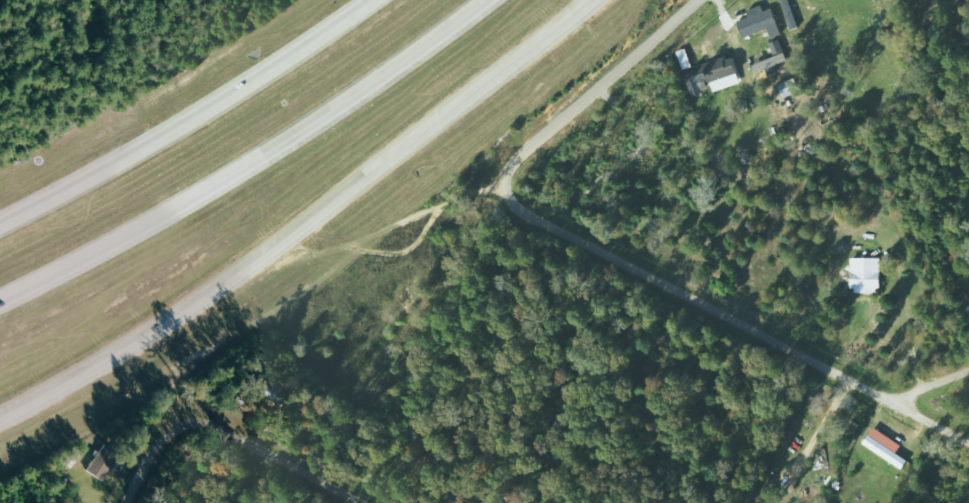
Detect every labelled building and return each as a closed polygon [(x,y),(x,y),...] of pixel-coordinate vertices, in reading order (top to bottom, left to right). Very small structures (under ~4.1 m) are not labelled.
[(739,21),(746,38),(770,29),(773,38),(784,34),(774,8),(759,13),(758,8),(748,11),(750,17),(739,21)] [(754,64),(759,81),(792,71),(782,39),(771,42),(775,58),(754,64)] [(691,94),(713,89),(714,92),(742,84),(735,57),(705,65),(684,70),(691,94)] [(857,293),(881,293),(881,269),(856,269),(857,293)] [(968,307),(968,297),(966,291),(958,295),(966,309),(968,307)] [(904,468),(909,461),(897,454),(903,445),(875,428),(864,445),(904,468)] [(119,452),(104,444),(100,452),(98,451),(86,470),(103,480),(119,452)]
